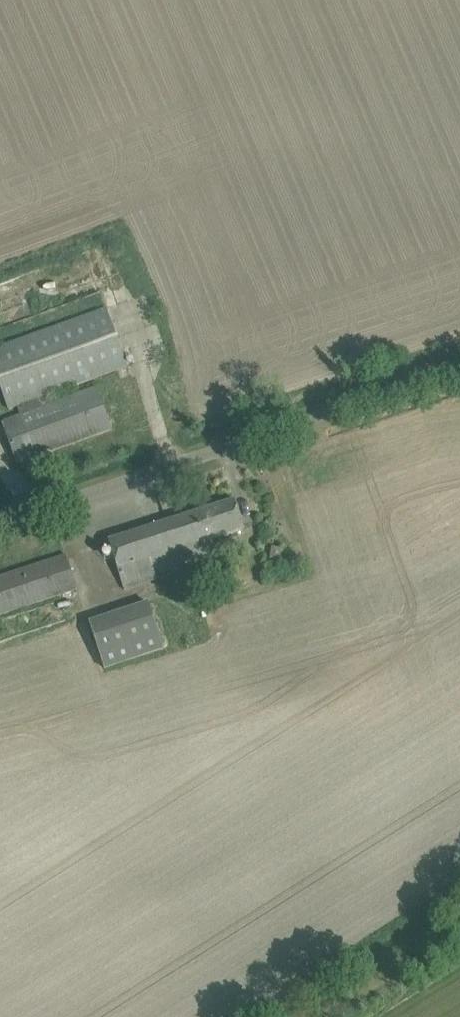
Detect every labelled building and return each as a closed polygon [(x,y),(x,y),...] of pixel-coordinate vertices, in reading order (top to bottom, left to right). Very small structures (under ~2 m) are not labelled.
[(9,410),(127,367),(106,308),(0,347),(0,384),(9,410)] [(111,429),(105,411),(97,389),(2,423),(17,464),(111,429)] [(109,540),(124,588),(156,578),(154,571),(216,551),(212,539),(244,529),(235,500),(109,540)] [(78,589),(66,555),(0,577),(0,615),(78,589)] [(159,649),(143,601),(83,621),(99,670),(159,649)]
